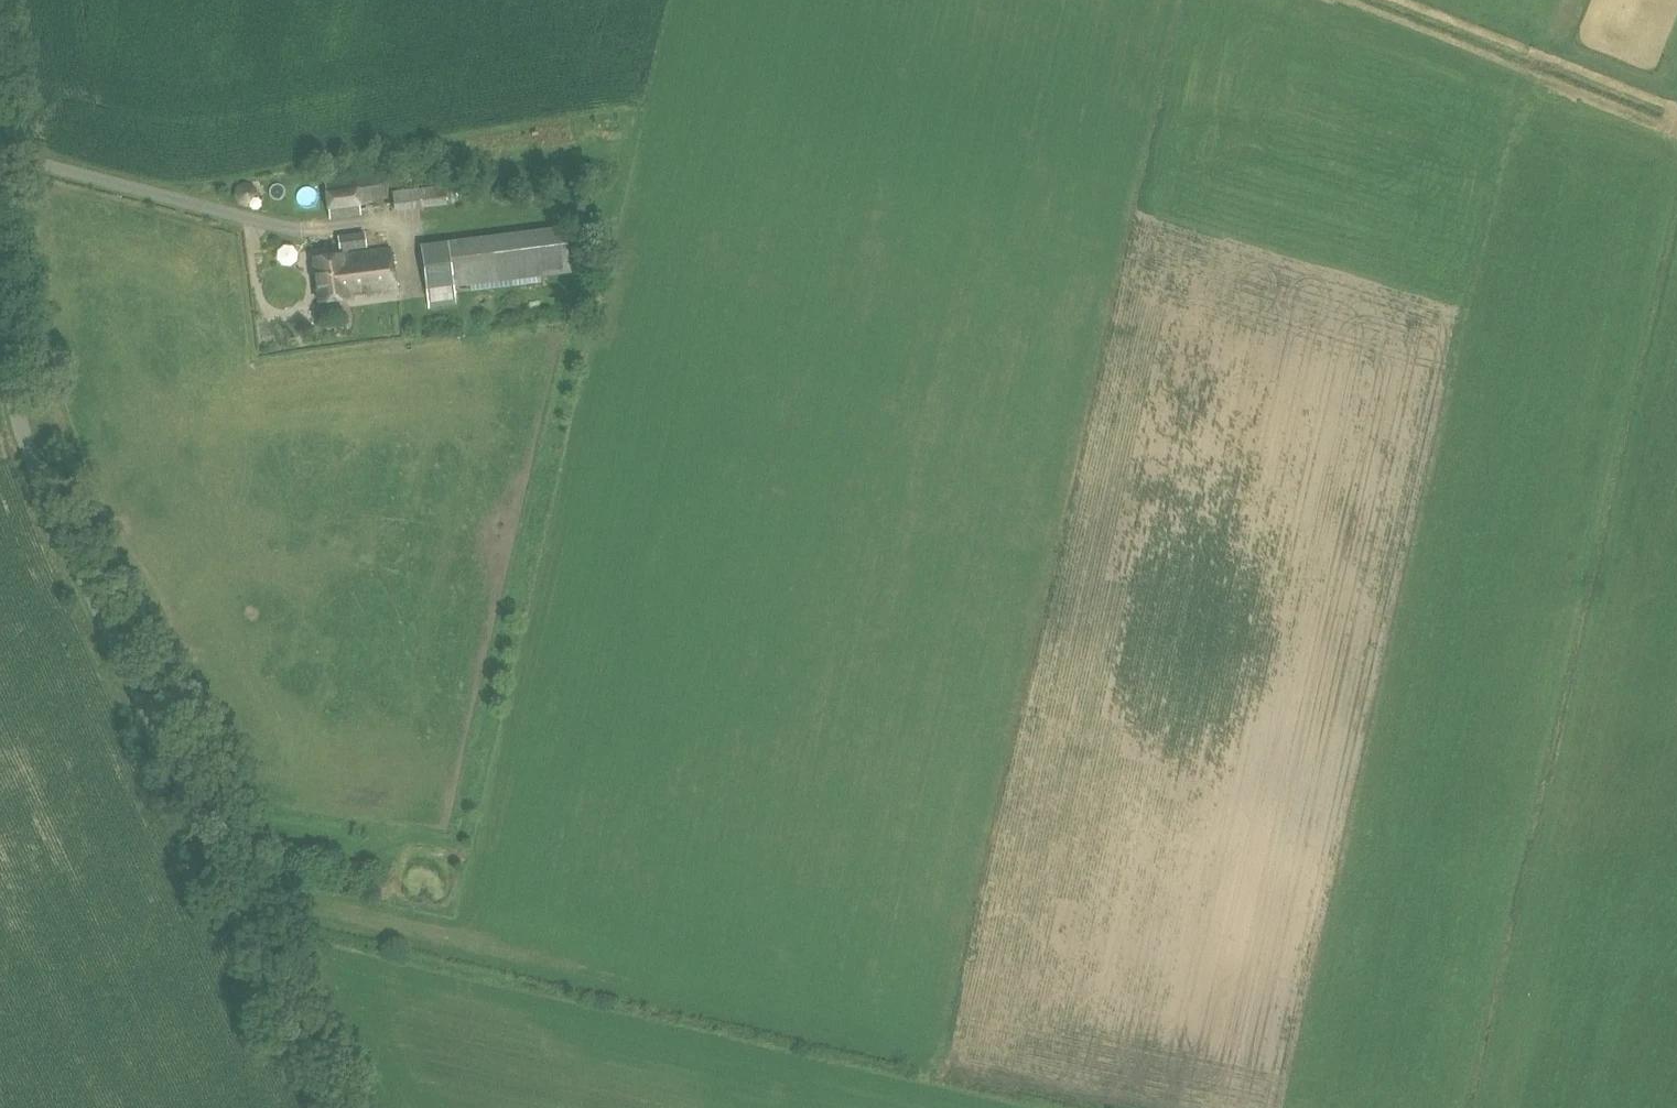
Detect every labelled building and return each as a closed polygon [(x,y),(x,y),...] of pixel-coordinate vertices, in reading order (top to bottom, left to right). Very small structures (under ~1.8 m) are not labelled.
[(384,200),(380,177),(323,184),(328,220),(359,216),(357,203),(384,200)] [(445,184),(392,190),(395,211),(447,205),(445,184)] [(420,245),(427,308),(454,305),(451,286),(569,272),(563,228),(420,245)] [(312,258),(317,302),(393,293),(388,249),(365,252),(363,234),(338,236),(340,255),(312,258)]
